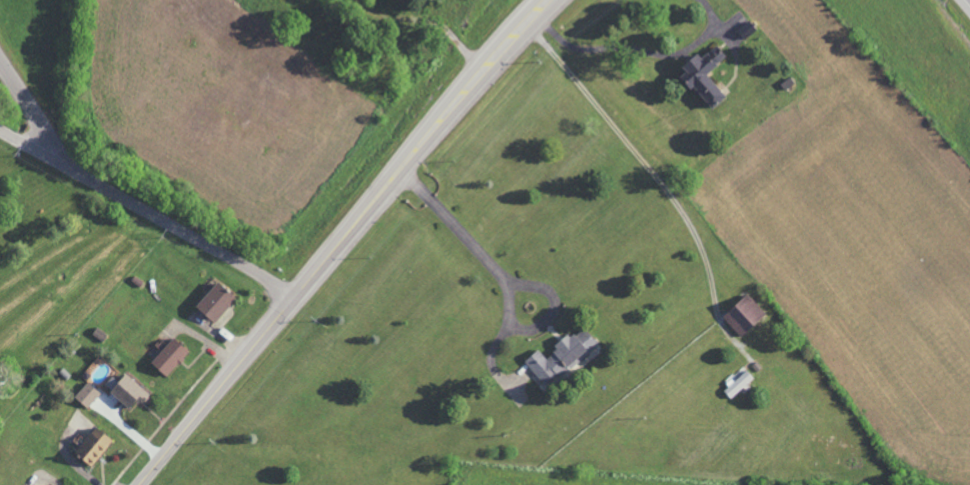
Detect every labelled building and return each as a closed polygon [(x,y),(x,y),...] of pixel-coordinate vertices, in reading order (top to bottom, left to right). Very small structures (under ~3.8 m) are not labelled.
[(690,85),(710,108),(724,97),(704,74),(725,56),(715,44),(699,58),(696,55),(674,73),(687,88),(690,85)] [(235,299),(216,282),(193,307),(212,324),(235,299)] [(721,317),(740,337),(765,313),(746,293),(721,317)] [(595,341),(582,328),(573,337),(568,332),(544,357),(536,349),(522,363),(549,389),(595,341)] [(187,350),(170,337),(149,364),(167,377),(187,350)] [(721,390),(731,400),(752,377),(745,370),(737,379),(734,376),(721,390)] [(129,407),(134,398),(142,404),(150,394),(122,374),(117,381),(110,376),(102,387),(129,407)] [(86,409),(100,394),(87,382),(73,396),(86,409)] [(112,441),(93,427),(73,454),(91,468),(112,441)]
